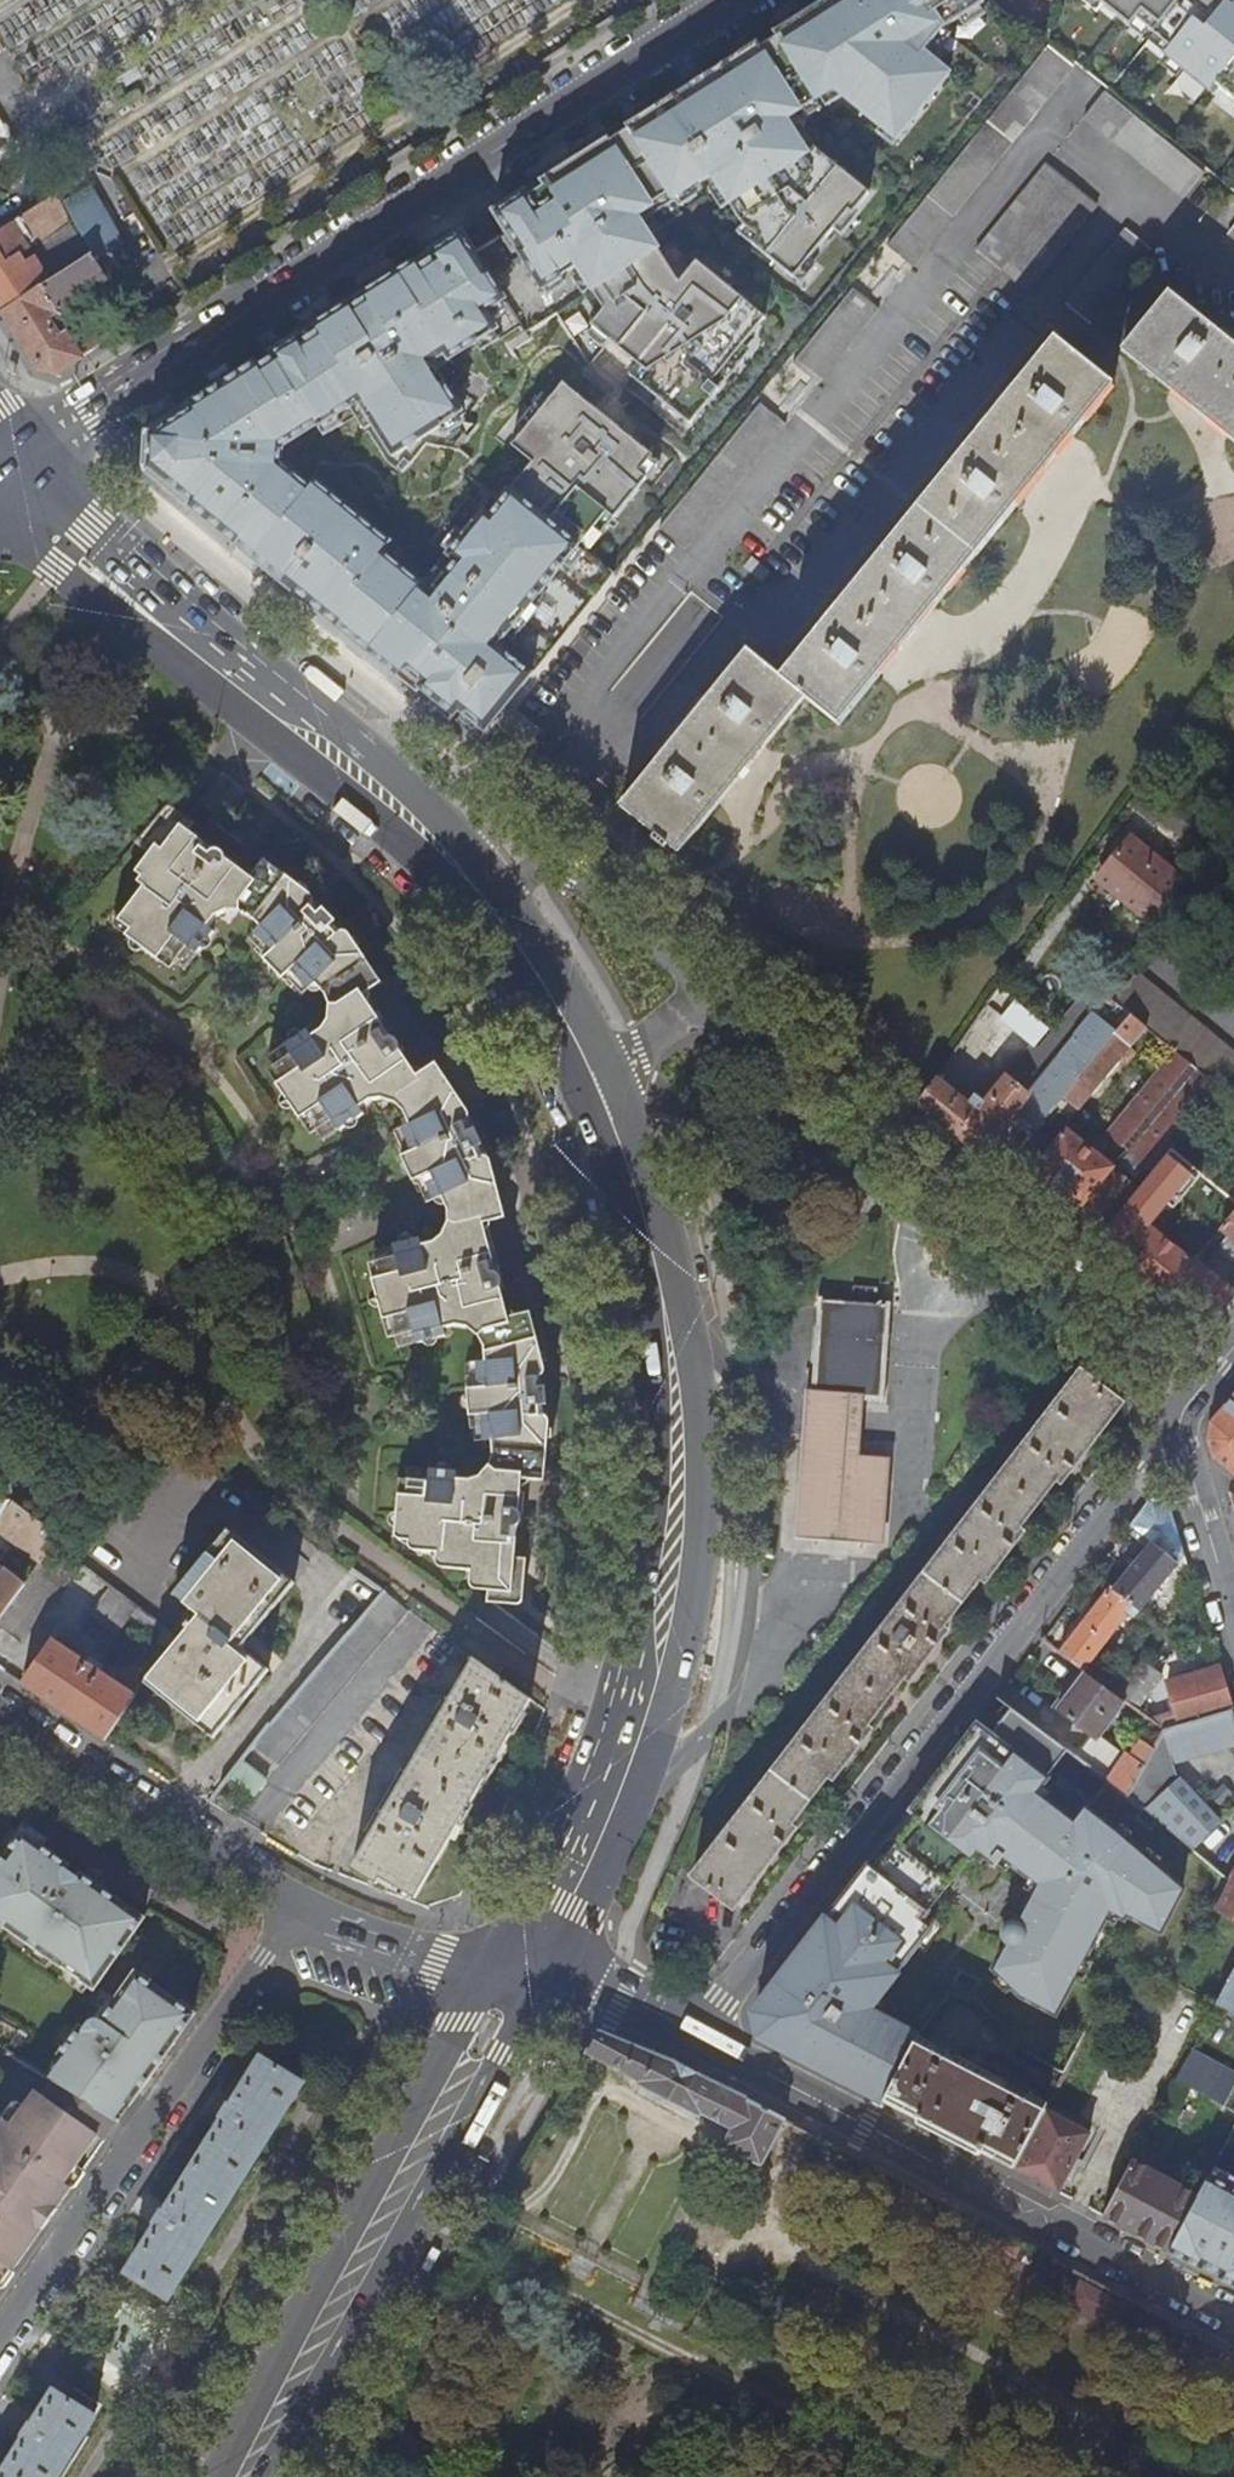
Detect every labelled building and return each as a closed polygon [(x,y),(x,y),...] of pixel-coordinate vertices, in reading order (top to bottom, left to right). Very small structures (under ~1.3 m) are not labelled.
[(759,42),(803,111),(841,86),(873,116),(871,120),(904,141),(915,124),(922,129),(957,75),(928,58),(946,31),(987,4),(986,3),(984,0),(826,0),(759,42)] [(1205,99),(1233,61),(1233,0),(1086,0),(1205,99)] [(702,79),(629,126),(679,200),(718,176),(752,226),(769,237),(763,246),(809,275),(856,201),(861,204),(875,181),(814,142),(807,147),(787,120),(803,111),(759,42),(702,79)] [(891,248),(916,268),(1079,66),(1055,46),(891,248)] [(1086,119),(1185,200),(1209,171),(1109,91),(1086,119)] [(523,226),(555,276),(584,257),(589,265),(583,268),(610,309),(606,313),(640,343),(627,356),(650,376),(642,385),(691,430),(730,387),(723,381),(778,320),(712,262),(694,282),(662,234),(690,215),(629,126),(563,168),(508,203),(523,226)] [(1049,166),(979,253),(1030,294),(1100,207),(1049,166)] [(15,187),(22,198),(36,188),(29,178),(15,187)] [(95,187),(64,206),(73,221),(90,248),(94,255),(98,262),(129,243),(95,187)] [(18,226),(31,247),(73,221),(60,200),(18,226)] [(18,226),(15,221),(0,231),(0,305),(4,312),(53,281),(36,254),(26,261),(21,253),(31,247),(18,226)] [(588,551),(665,455),(553,366),(499,432),(525,453),(419,584),(383,556),(391,546),(308,480),(304,485),(280,466),(282,454),(313,435),(339,476),(371,503),(418,448),(451,456),(472,431),(461,422),(512,362),(504,349),(522,338),(503,309),(555,276),(523,226),(471,259),(456,236),(343,307),(130,441),(128,462),(182,506),(268,575),(418,696),(427,685),(485,733),(616,574),(588,551)] [(1129,231),(1069,306),(1093,326),(1154,251),(1129,231)] [(85,261),(94,255),(90,248),(81,254),(85,261)] [(58,372),(107,341),(96,323),(75,336),(68,325),(64,328),(58,317),(73,308),(70,303),(123,268),(113,253),(98,262),(94,255),(85,261),(53,281),(4,312),(39,368),(58,372)] [(856,290),(796,364),(819,385),(880,309),(856,290)] [(1124,353),(1233,441),(1233,345),(1171,294),(1124,353)] [(655,835),(668,845),(678,853),(805,697),(840,725),(1116,388),(1059,341),(781,679),(746,651),(620,806),(655,835)] [(513,712),(500,729),(525,749),(538,732),(513,712)] [(1179,736),(1166,754),(1177,762),(1190,745),(1179,736)] [(213,931),(207,926),(216,914),(226,912),(225,902),(238,902),(241,911),(253,917),(261,926),(255,933),(271,951),(264,960),(282,979),(291,971),(309,990),(314,984),(325,994),(329,1005),(339,1005),(339,1020),(329,1019),(326,1029),(313,1037),(309,1031),(286,1046),(293,1055),(275,1068),(283,1081),(278,1084),(301,1120),(307,1117),(318,1132),(333,1121),(340,1131),(364,1115),(361,1109),(373,1101),(383,1101),(386,1093),(399,1097),(396,1103),(404,1112),(410,1126),(404,1129),(413,1151),(403,1156),(414,1180),(425,1175),(435,1199),(443,1196),(449,1210),(450,1221),(457,1224),(452,1237),(444,1234),(435,1243),(423,1246),(421,1239),(395,1246),(397,1256),(377,1262),(381,1277),(374,1279),(383,1320),(391,1318),(396,1336),(413,1332),(416,1342),(443,1335),(442,1328),(455,1325),(467,1329),(472,1320),(481,1327),(477,1335),(485,1347),(486,1361),(476,1362),(479,1387),(467,1388),(470,1415),(481,1413),(484,1441),(492,1440),(493,1457),(490,1466),(496,1470),(486,1482),(481,1476),(475,1480),(470,1482),(456,1482),(457,1473),(430,1470),(428,1482),(407,1480),(406,1496),(399,1496),(396,1532),(401,1537),(401,1540),(423,1541),(422,1552),(444,1554),(444,1562),(460,1563),(460,1571),(482,1572),(481,1581),(490,1582),(488,1598),(494,1604),(519,1605),(523,1602),(526,1559),(516,1558),(519,1531),(522,1527),(524,1524),(524,1520),(523,1514),(521,1510),(523,1480),(547,1481),(550,1422),(546,1366),(531,1312),(509,1317),(501,1289),(502,1287),(504,1281),(503,1278),(502,1274),(499,1271),(496,1268),(485,1224),(506,1219),(493,1164),(488,1165),(480,1147),(481,1143),(481,1138),(479,1134),(476,1132),(473,1132),(465,1112),(467,1106),(437,1063),(417,1075),(400,1050),(401,1047),(401,1044),(398,1039),(396,1037),(393,1035),(390,1034),(365,996),(383,982),(351,936),(349,938),(333,923),(333,918),(332,915),(329,912),(326,910),(323,911),(307,895),(309,892),(265,859),(251,877),(225,858),(224,855),(222,851),(219,848),(216,847),(211,847),(188,830),(195,823),(174,806),(166,807),(135,845),(151,854),(143,863),(149,867),(138,882),(144,886),(130,904),(137,910),(126,924),(132,929),(127,937),(157,961),(162,954),(175,964),(188,946),(198,953),(213,931)] [(668,845),(655,835),(652,839),(664,850),(668,845)] [(1132,837),(1097,877),(1150,920),(1184,880),(1132,837)] [(225,902),(226,912),(241,911),(238,902),(225,902)] [(115,928),(127,937),(132,929),(126,924),(137,910),(130,904),(124,914),(121,913),(116,913),(112,917),(112,923),(115,928)] [(255,933),(245,941),(264,960),(271,951),(255,933)] [(188,946),(175,964),(185,971),(198,953),(188,946)] [(291,971),(282,979),(301,998),(309,990),(291,971)] [(1221,1088),(1233,1072),(1233,1055),(1142,976),(1119,1003),(1130,1012),(1145,1024),(1171,1047),(1221,1088)] [(1027,1094),(1014,1110),(1036,1128),(1054,1105),(1130,1012),(1119,1003),(1093,982),(1041,1049),(1036,1045),(1031,1051),(1036,1055),(1014,1083),(1027,1094)] [(339,1005),(329,1005),(329,1019),(339,1020),(339,1005)] [(1002,1017),(1034,1043),(1044,1031),(1012,1005),(1002,1017)] [(1130,1012),(1054,1105),(1069,1117),(1118,1057),(1124,1062),(1135,1048),(1129,1043),(1145,1024),(1130,1012)] [(286,1046),(268,1058),(275,1068),(293,1055),(286,1046)] [(1221,1088),(1171,1047),(1103,1129),(1129,1151),(1114,1168),(1082,1205),(1067,1222),(1094,1244),(1151,1173),(1172,1147),(1221,1088)] [(935,1076),(918,1101),(980,1152),(1014,1110),(1027,1094),(1014,1083),(1036,1055),(1031,1051),(1028,1054),(1026,1052),(987,1101),(977,1093),(969,1103),(935,1076)] [(386,1093),(383,1101),(396,1103),(399,1097),(386,1093)] [(333,1121),(318,1132),(324,1142),(340,1131),(333,1121)] [(1036,1128),(1002,1169),(1022,1185),(1036,1168),(1055,1144),(1036,1128)] [(404,1129),(393,1133),(403,1156),(413,1151),(404,1129)] [(1055,1144),(1036,1168),(1082,1205),(1114,1168),(1066,1130),(1055,1144)] [(1233,1215),(1233,1196),(1172,1147),(1151,1173),(1221,1231),(1233,1215)] [(425,1175),(414,1180),(425,1205),(435,1199),(425,1175)] [(1228,1232),(1233,1238),(1233,1215),(1221,1231),(1218,1235),(1222,1239),(1228,1232)] [(450,1221),(444,1234),(452,1237),(457,1224),(450,1221)] [(1143,1254),(1128,1271),(1166,1302),(1175,1290),(1186,1299),(1191,1314),(1223,1309),(1233,1296),(1233,1288),(1198,1260),(1194,1265),(1149,1227),(1133,1245),(1143,1254)] [(374,1251),(377,1262),(397,1256),(395,1246),(374,1251)] [(814,1387),(866,1390),(866,1393),(883,1394),(889,1302),(825,1298),(825,1294),(819,1294),(814,1387)] [(1057,1327),(1065,1318),(1056,1311),(1048,1320),(1057,1327)] [(472,1320),(467,1329),(477,1335),(481,1327),(472,1320)] [(396,1336),(398,1348),(416,1342),(413,1332),(396,1336)] [(1081,1373),(1098,1387),(1112,1369),(1089,1351),(1076,1369),(1081,1373)] [(465,1362),(467,1388),(479,1387),(476,1362),(465,1362)] [(1098,1387),(1081,1373),(695,1877),(736,1908),(796,1829),(791,1825),(830,1775),(835,1778),(871,1730),(867,1727),(906,1676),(911,1680),(948,1631),(943,1628),(981,1578),(986,1581),(1022,1534),(1018,1530),(1057,1479),(1061,1482),(1121,1404),(1098,1387)] [(866,1390),(814,1387),(807,1386),(797,1536),(887,1542),(892,1455),(862,1453),(866,1393),(866,1390)] [(1210,1425),(1208,1445),(1213,1461),(1222,1469),(1233,1479),(1233,1395),(1210,1425)] [(470,1415),(471,1442),(484,1441),(481,1413),(470,1415)] [(490,1466),(481,1476),(486,1482),(496,1470),(490,1466)] [(408,1469),(407,1480),(428,1482),(430,1470),(408,1469)] [(1184,1554),(1168,1502),(1149,1498),(1130,1523),(1152,1541),(1113,1590),(1140,1611),(1184,1554)] [(31,1566),(37,1571),(55,1545),(62,1536),(15,1501),(0,1519),(0,1531),(35,1559),(31,1566)] [(201,1615),(148,1682),(216,1738),(271,1670),(243,1648),(296,1581),(229,1529),(176,1595),(201,1615)] [(22,1643),(81,1564),(55,1545),(37,1571),(33,1577),(0,1621),(0,1628),(22,1643)] [(444,1562),(443,1569),(460,1571),(460,1563),(444,1562)] [(33,1577),(21,1568),(14,1576),(0,1565),(0,1621),(33,1577)] [(1092,1574),(1083,1586),(1100,1599),(1061,1651),(1085,1670),(1115,1692),(1133,1669),(1123,1661),(1109,1679),(1090,1664),(1128,1612),(1135,1617),(1140,1611),(1113,1590),(1092,1574)] [(110,1585),(89,1613),(114,1631),(134,1604),(110,1585)] [(385,1592),(256,1745),(258,1747),(280,1764),(410,1610),(385,1592)] [(154,1619),(145,1633),(167,1648),(177,1635),(154,1619)] [(1143,1628),(1157,1639),(1164,1630),(1150,1619),(1143,1628)] [(55,1639),(25,1684),(106,1738),(149,1674),(141,1669),(136,1675),(130,1671),(121,1682),(103,1671),(106,1666),(86,1652),(82,1657),(55,1639)] [(531,1700),(474,1657),(348,1868),(374,1883),(378,1875),(412,1894),(531,1700)] [(1124,1700),(1136,1709),(1162,1676),(1141,1660),(1133,1669),(1115,1692),(1124,1700)] [(1165,1731),(1232,1712),(1218,1667),(1169,1682),(1180,1720),(1159,1727),(1165,1731)] [(1115,1692),(1085,1670),(1057,1706),(1092,1732),(1075,1755),(1128,1794),(1155,1748),(1142,1739),(1129,1755),(1098,1733),(1124,1700),(1115,1692)] [(762,2036),(886,2101),(920,2037),(877,2015),(874,2009),(938,1929),(929,1921),(985,1850),(1006,1866),(1012,1858),(1049,1887),(1027,1923),(1023,1922),(1018,1922),(1013,1924),(1010,1927),(1009,1930),(1009,1933),(1009,1937),(1011,1941),(1014,1944),(997,1973),(1015,2002),(1047,2016),(1116,1907),(1129,1916),(1133,1911),(1166,1931),(1189,1885),(1087,1809),(1076,1824),(1035,1793),(1067,1749),(997,1697),(879,1851),(864,1871),(851,1888),(756,2012),(762,2036)] [(1220,1822),(1173,1772),(1172,1763),(1233,1745),(1233,1720),(1232,1712),(1165,1731),(1155,1748),(1128,1794),(1193,1849),(1220,1822)] [(245,1758),(232,1777),(257,1797),(271,1779),(245,1758)] [(96,1991),(144,1919),(84,1875),(81,1879),(68,1870),(70,1865),(26,1834),(4,1861),(0,1858),(0,1923),(96,1991)] [(1228,1879),(1214,1907),(1233,1918),(1233,1868),(1228,1879)] [(1216,2002),(1233,2011),(1233,1969),(1216,2002)] [(80,2028),(46,2074),(57,2081),(120,2121),(195,2016),(137,1974),(104,2020),(94,2021),(86,2031),(80,2028)] [(931,2018),(949,2027),(969,2001),(946,1990),(931,2018)] [(726,2144),(761,2162),(784,2119),(666,2057),(601,2036),(592,2053),(644,2081),(643,2083),(699,2113),(701,2110),(735,2128),(726,2144)] [(920,2037),(886,2101),(1015,2168),(1049,2104),(920,2037)] [(1176,2079),(1194,2089),(1223,2105),(1233,2087),(1233,2072),(1191,2050),(1176,2079)] [(218,2115),(225,2119),(169,2209),(164,2204),(154,2218),(162,2222),(156,2230),(130,2273),(170,2297),(248,2172),(241,2169),(258,2142),(264,2145),(275,2128),(270,2124),(287,2098),(292,2100),(304,2083),(265,2058),(236,2105),(228,2101),(218,2115)] [(57,2081),(35,2113),(27,2108),(15,2125),(8,2121),(0,2132),(0,2276),(7,2265),(16,2271),(74,2188),(67,2182),(89,2151),(96,2156),(120,2121),(57,2081)] [(1049,2104),(1015,2168),(1059,2191),(1089,2135),(1052,2115),(1057,2105),(1050,2101),(1049,2104)] [(89,2151),(67,2182),(74,2188),(96,2156),(89,2151)] [(1169,2250),(1197,2196),(1143,2167),(1133,2161),(1105,2215),(1169,2250)] [(1169,2250),(1233,2284),(1233,2184),(1210,2172),(1197,2196),(1169,2250)] [(1023,2245),(1001,2233),(993,2248),(1016,2260),(1023,2245)] [(1129,2304),(1081,2279),(1067,2306),(1078,2312),(1115,2331),(1129,2304)] [(1233,2376),(1233,2357),(1200,2339),(1192,2354),(1233,2376)] [(95,2416),(56,2393),(39,2418),(35,2425),(31,2422),(22,2436),(26,2439),(3,2476),(57,2476),(95,2416)]
